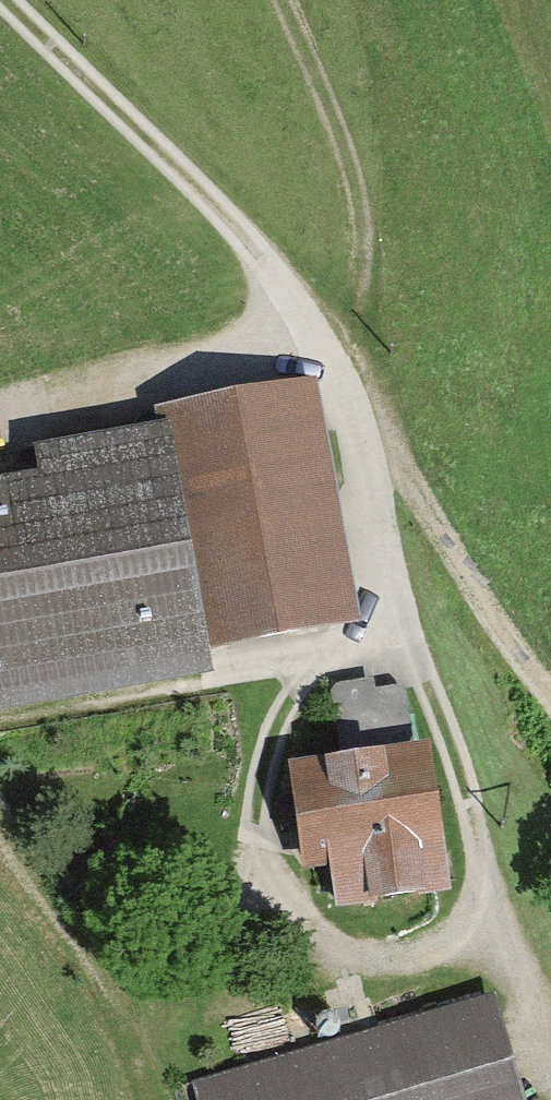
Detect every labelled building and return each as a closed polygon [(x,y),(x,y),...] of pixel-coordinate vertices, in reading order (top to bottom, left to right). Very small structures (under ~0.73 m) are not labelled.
[(0,477),(0,702),(202,668),(196,633),(355,606),(317,380),(41,426),(49,468),(0,477)] [(341,752),(292,758),(314,916),(457,896),(435,730),(409,734),(403,694),(335,703),(341,752)] [(509,997),(197,1083),(202,1099),(537,1099),(509,997)]
